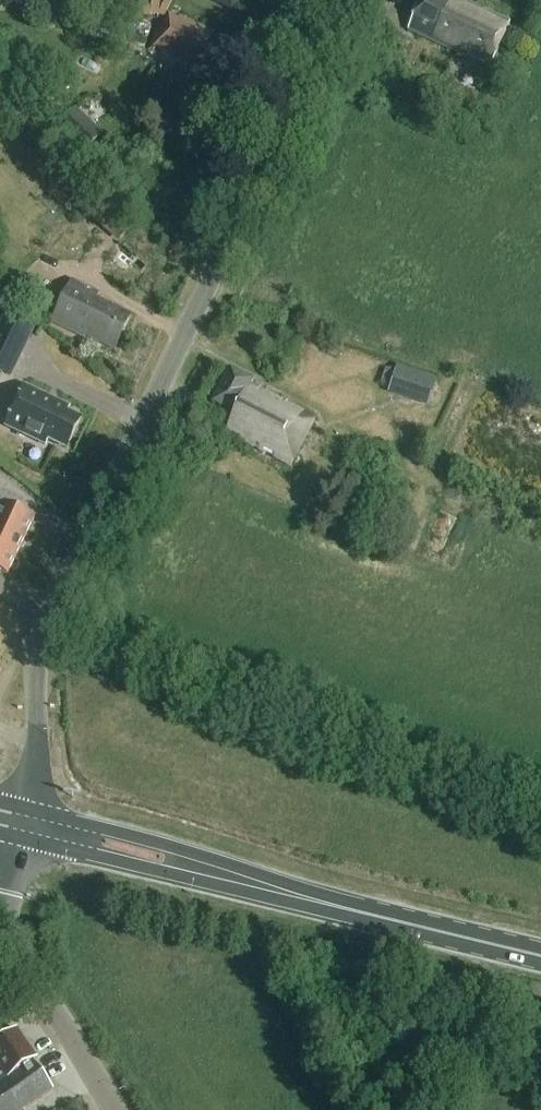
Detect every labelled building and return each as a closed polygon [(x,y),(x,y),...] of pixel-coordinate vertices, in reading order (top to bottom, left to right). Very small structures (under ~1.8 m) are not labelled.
[(508,27),(508,26),(455,0),(421,0),(407,30),(488,69),(508,27)] [(213,32),(179,15),(178,17),(168,12),(150,49),(194,71),(213,32)] [(218,126),(232,99),(171,69),(155,102),(191,120),(194,114),(218,126)] [(76,108),(57,129),(85,155),(104,134),(76,108)] [(116,348),(131,315),(95,299),(97,294),(72,282),(52,324),(90,342),(92,337),(116,348)] [(4,313),(0,322),(0,371),(10,376),(34,327),(4,313)] [(389,387),(387,392),(428,405),(437,379),(397,366),(395,371),(386,368),(380,384),(389,387)] [(315,420),(304,414),(249,386),(252,381),(229,370),(211,404),(233,415),(223,433),(290,468),(315,420)] [(82,421),(68,414),(71,410),(27,388),(7,427),(47,446),(50,442),(68,451),(82,421)] [(20,547),(34,519),(4,504),(0,511),(0,537),(20,547)] [(13,579),(22,560),(16,556),(20,547),(0,537),(0,572),(6,575),(13,579)] [(53,1087),(34,1060),(37,1057),(17,1028),(0,1039),(0,1066),(2,1069),(0,1071),(0,1109),(19,1109),(53,1087)]
